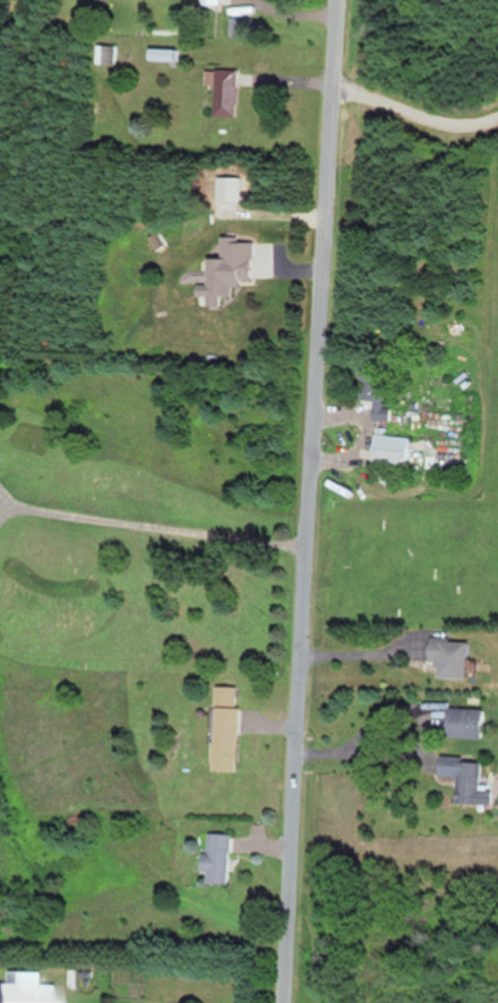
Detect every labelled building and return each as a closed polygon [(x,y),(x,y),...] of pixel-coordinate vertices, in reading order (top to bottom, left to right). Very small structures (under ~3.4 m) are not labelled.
[(115,46),(95,45),(95,64),(114,64),(115,46)] [(234,116),(235,70),(204,69),(204,83),(211,83),(211,116),(234,116)] [(203,257),(203,289),(194,289),(194,295),(205,295),(205,305),(217,304),(217,295),(228,295),(228,286),(237,286),(237,279),(247,279),(246,257),(203,257)] [(381,406),(384,365),(359,363),(357,399),(371,401),(369,418),(386,420),(387,407),(381,406)] [(369,463),(407,464),(408,436),(371,435),(369,463)] [(466,640),(426,639),(425,665),(435,665),(435,678),(465,679),(466,640)] [(210,771),(234,771),(236,687),(212,686),(210,771)] [(489,804),(489,788),(478,787),(479,759),(436,758),(436,776),(453,776),(453,803),(489,804)] [(227,834),(205,833),(205,853),(199,852),(198,872),(205,873),(204,883),(225,884),(227,834)] [(5,971),(4,983),(0,983),(0,1002),(53,1002),(53,985),(38,985),(38,972),(5,971)]
